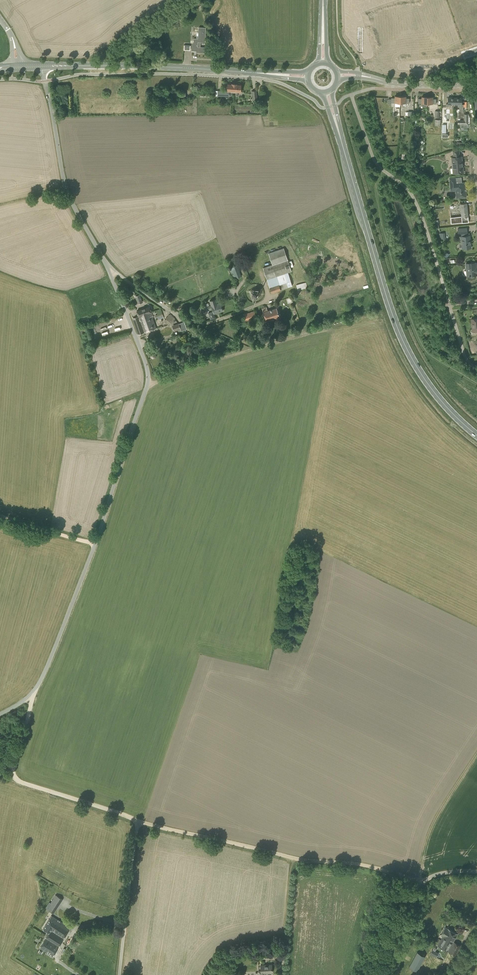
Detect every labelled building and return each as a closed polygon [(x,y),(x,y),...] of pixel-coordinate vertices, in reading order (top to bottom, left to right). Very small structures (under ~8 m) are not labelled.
[(205,42),(206,28),(199,27),(198,39),(194,38),(194,44),(192,44),(191,50),(197,51),(197,52),(209,53),(209,48),(200,47),(200,42),(205,42)] [(462,27),(459,29),(465,42),(471,39),(465,27),(462,28),(462,27)] [(456,31),(453,33),(459,45),(465,42),(459,29),(455,30),(456,31)] [(446,32),(440,33),(441,42),(447,41),(447,43),(450,42),(449,36),(446,37),(446,32)] [(423,40),(420,41),(421,47),(424,46),(424,44),(430,44),(428,34),(422,35),(423,40)] [(415,36),(409,37),(411,46),(417,46),(417,47),(420,47),(419,41),(416,41),(415,36)] [(393,45),(390,45),(391,51),(394,50),(394,49),(399,48),(398,39),(392,40),(393,45)] [(234,92),(234,83),(231,83),(231,82),(229,82),(228,83),(228,91),(226,91),(215,90),(215,96),(226,96),(226,95),(229,95),(232,95),(232,91),(234,92)] [(400,96),(399,103),(403,103),(403,105),(406,105),(406,103),(409,103),(409,98),(406,98),(406,96),(400,96)] [(455,104),(455,97),(448,97),(448,104),(446,104),(446,106),(451,107),(451,104),(455,104)] [(463,111),(463,107),(463,104),(462,104),(462,98),(455,97),(455,104),(459,104),(459,107),(459,111),(463,111)] [(458,120),(458,124),(468,124),(468,114),(464,114),(464,120),(458,120)] [(459,157),(458,151),(453,151),(453,157),(451,157),(453,173),(463,172),(463,167),(462,167),(461,162),(462,162),(461,156),(459,157)] [(455,178),(449,178),(451,191),(456,191),(456,198),(466,197),(465,191),(464,191),(464,188),(465,188),(464,183),(455,184),(455,178)] [(451,224),(462,223),(468,222),(466,203),(460,204),(461,217),(451,218),(451,224)] [(467,236),(466,233),(467,233),(466,228),(457,229),(458,234),(461,233),(461,236),(462,249),(471,248),(469,235),(467,236)] [(271,293),(292,286),(288,272),(291,271),(284,248),(268,253),(272,264),(263,267),(271,293)] [(473,265),(472,263),(465,263),(467,276),(469,276),(470,276),(471,277),(472,278),(473,277),(474,277),(474,276),(475,275),(476,275),(476,273),(476,267),(476,265),(473,266),(473,265)] [(233,279),(241,276),(237,265),(229,268),(233,279)] [(254,297),(255,297),(256,297),(257,297),(257,296),(258,296),(258,295),(259,295),(259,294),(259,293),(259,292),(258,291),(258,290),(257,290),(257,289),(256,289),(255,289),(254,289),(253,289),(252,289),(251,290),(251,291),(250,292),(250,293),(250,294),(250,295),(251,295),(251,296),(252,296),(252,297),(253,297),(254,297)] [(217,304),(215,299),(209,301),(211,306),(208,306),(209,309),(212,308),(213,313),(222,311),(220,303),(217,304)] [(152,313),(150,306),(137,311),(139,316),(133,318),(138,334),(156,328),(152,316),(153,316),(152,313)] [(266,311),(265,307),(262,308),(263,311),(263,312),(266,321),(280,317),(277,308),(266,311)] [(245,321),(256,318),(255,313),(254,311),(245,314),(243,315),(245,321)] [(170,325),(175,318),(169,314),(164,321),(170,325)] [(53,913),(57,907),(53,904),(49,910),(53,913)] [(53,937),(62,922),(52,916),(44,929),(49,932),(48,934),(53,937)] [(53,937),(61,942),(71,927),(62,922),(53,937)] [(455,955),(461,945),(454,942),(458,934),(445,927),(441,935),(443,936),(438,946),(449,952),(455,955)] [(61,942),(53,937),(48,934),(40,947),(53,955),(61,942)] [(265,973),(272,973),(272,965),(261,965),(261,974),(260,974),(265,974),(265,973)]
